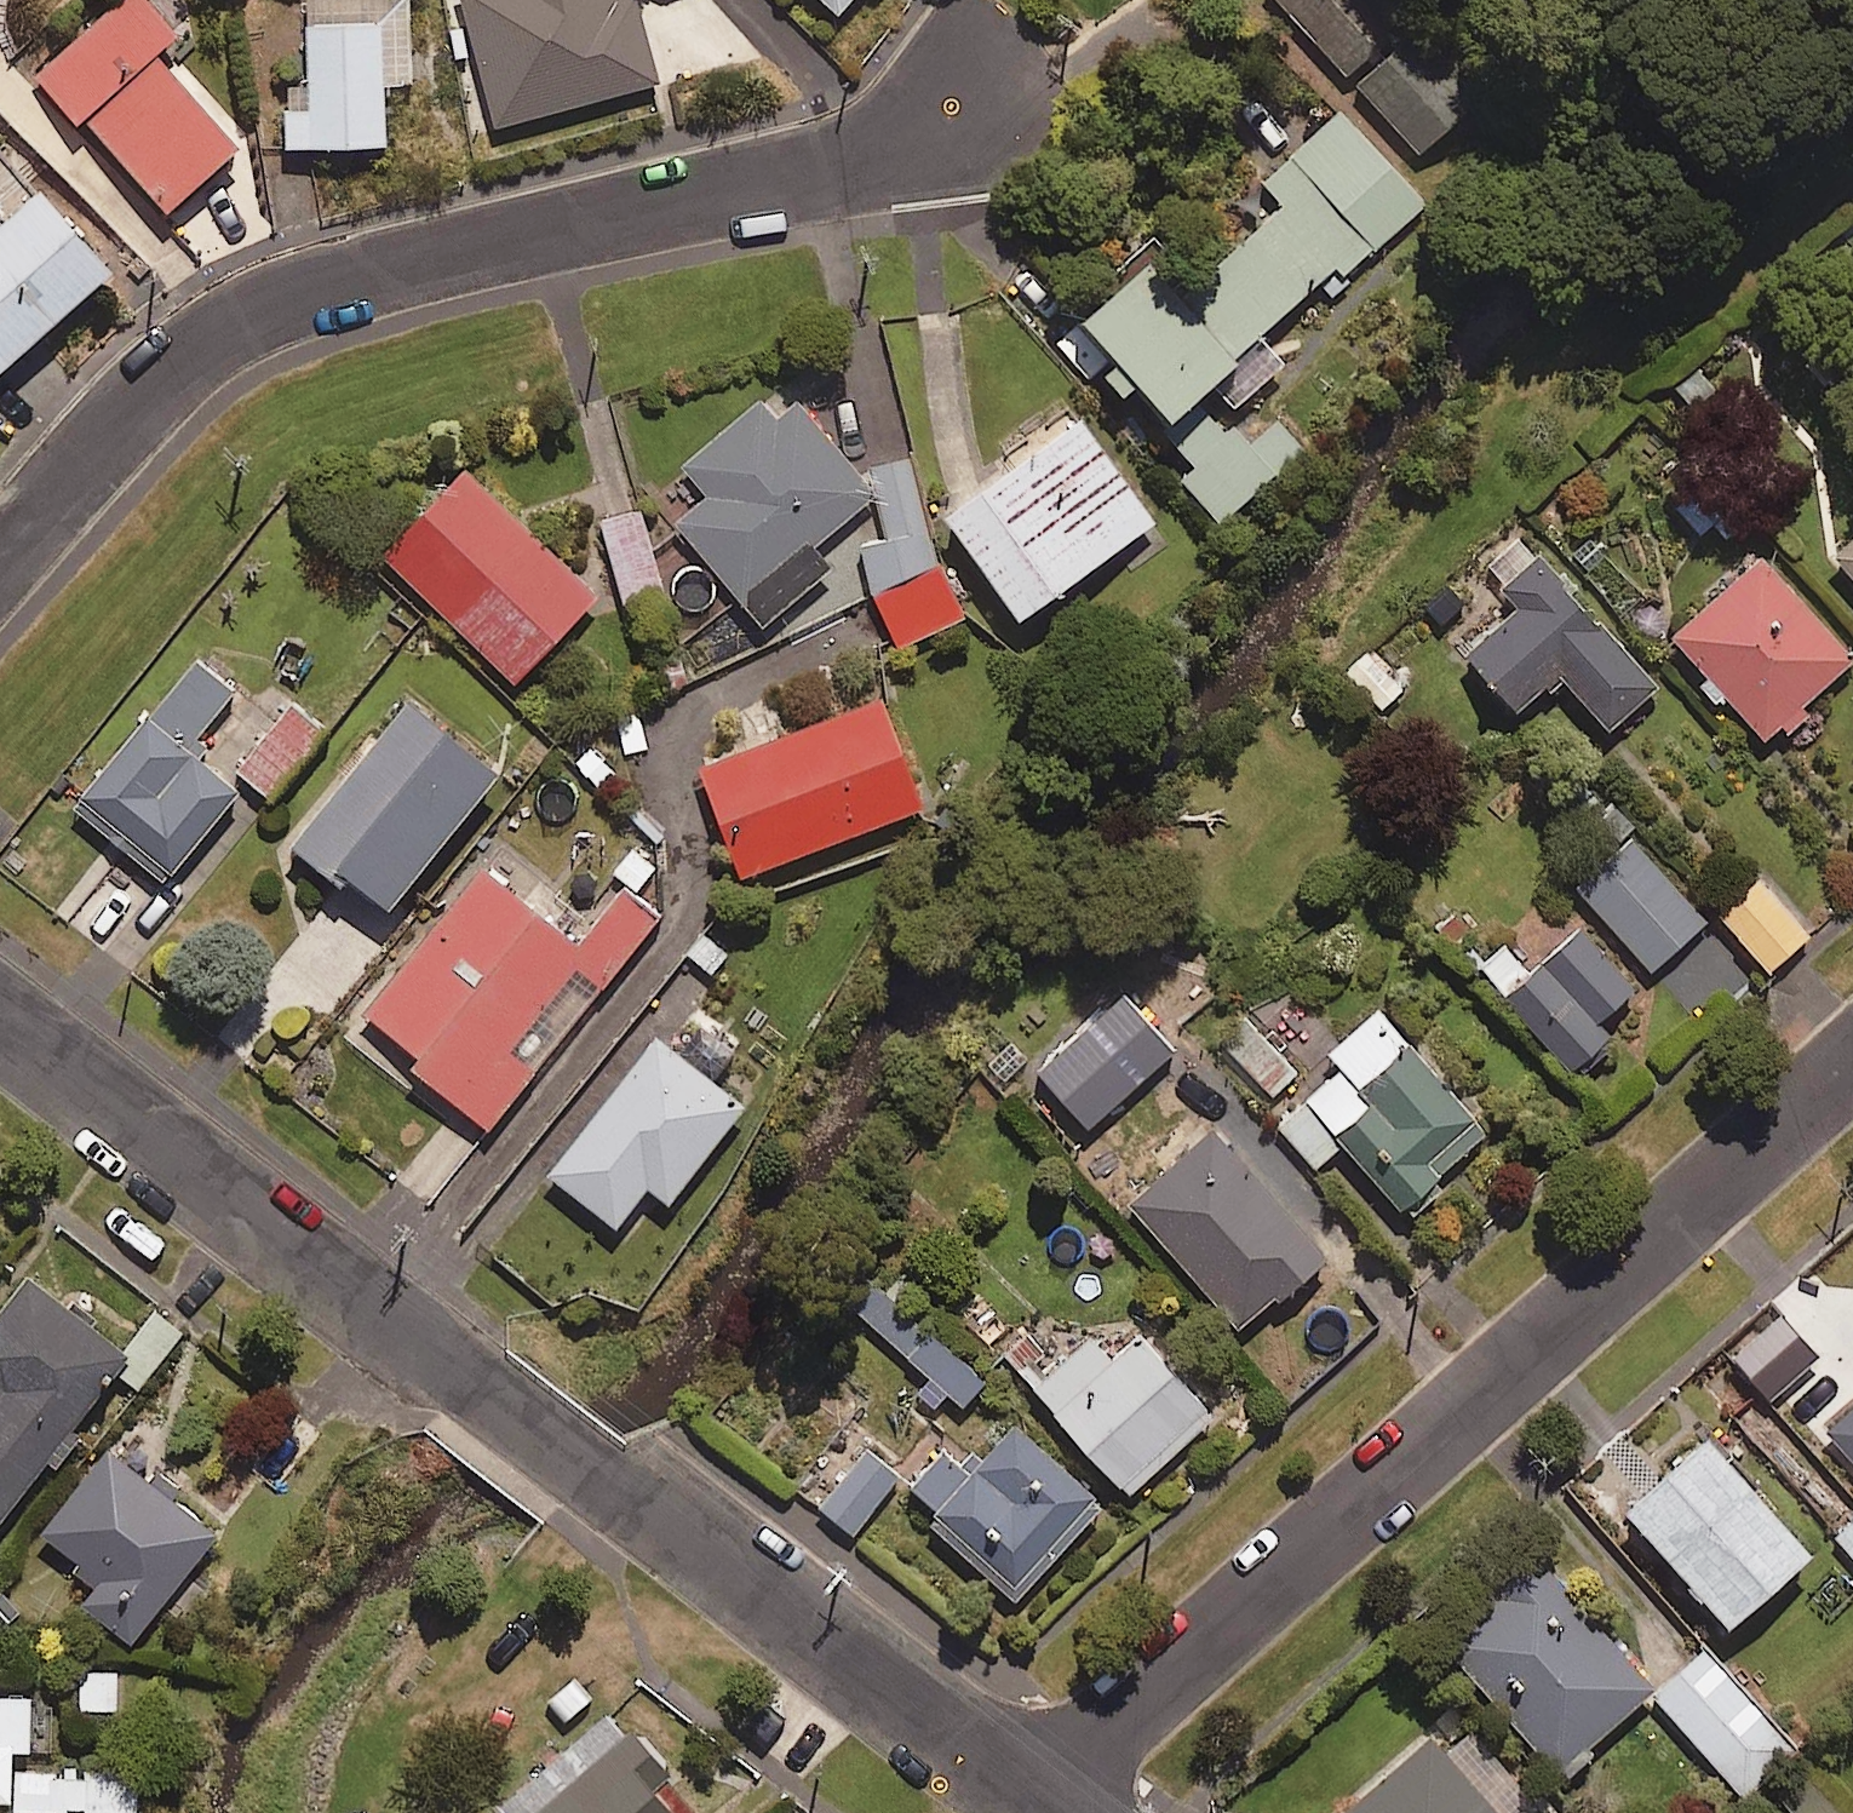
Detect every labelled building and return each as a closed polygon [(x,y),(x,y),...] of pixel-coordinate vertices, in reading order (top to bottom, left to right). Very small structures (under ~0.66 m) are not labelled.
[(147,0),(122,0),(38,76),(82,124),(89,118),(174,212),(245,147),(160,53),(179,36),(147,0)] [(311,84),(288,85),(290,148),(390,146),(389,84),(416,83),(414,0),(309,0),(311,84)] [(502,127),(662,82),(639,0),(466,0),(502,127)] [(834,16),(849,0),(816,0),(834,16)] [(1379,0),(1270,0),(1345,80),(1403,26),(1379,0)] [(1473,106),(1410,39),(1359,86),(1422,154),(1473,106)] [(1088,380),(1094,375),(1120,404),(1135,390),(1204,465),(1184,484),(1206,508),(1227,490),(1241,506),(1300,452),(1271,420),(1244,445),(1222,422),(1282,367),(1257,339),(1318,284),(1327,293),(1423,205),(1340,114),(1261,187),(1279,207),(1199,279),(1165,242),(1055,343),(1088,380)] [(118,274),(49,193),(40,200),(0,152),(0,222),(3,226),(0,229),(0,375),(118,274)] [(773,429),(756,409),(684,469),(711,503),(679,529),(761,628),(829,572),(811,551),(871,502),(795,411),(773,429)] [(1152,527),(1077,424),(944,522),(1019,625),(1152,527)] [(603,601),(475,472),(391,555),(518,684),(603,601)] [(1655,693),(1516,542),(1487,569),(1524,609),(1466,662),(1519,718),(1560,680),(1610,734),(1655,693)] [(1835,560),(1852,580),(1852,545),(1835,560)] [(1852,663),(1759,563),(1673,643),(1765,743),(1852,663)] [(943,567),(877,601),(900,646),(966,613),(943,567)] [(244,793),(209,764),(229,741),(212,727),(240,693),(202,661),(80,809),(170,883),(244,793)] [(921,812),(880,702),(698,771),(740,880),(921,812)] [(505,775),(416,703),(300,848),(348,886),(355,877),(397,910),(505,775)] [(330,734),(296,706),(242,771),(276,799),(330,734)] [(1707,923),(1630,840),(1575,891),(1653,974),(1707,923)] [(583,947),(487,869),(371,1014),(426,1058),(418,1068),(493,1129),(663,918),(629,891),(583,947)] [(1811,941),(1768,884),(1721,919),(1763,976),(1811,941)] [(1479,970),(1570,1075),(1616,1034),(1608,1024),(1637,998),(1581,933),(1529,978),(1503,948),(1479,970)] [(1488,1135),(1374,1016),(1328,1059),(1339,1070),(1277,1129),(1317,1171),(1341,1147),(1405,1214),(1488,1135)] [(1297,1075),(1247,1024),(1221,1049),(1271,1100),(1297,1075)] [(744,1118),(656,1045),(547,1178),(614,1233),(647,1193),(667,1210),(744,1118)] [(1323,1266),(1208,1136),(1126,1209),(1241,1339),(1323,1266)] [(1,1530),(54,1462),(63,1470),(86,1440),(76,1432),(124,1371),(144,1387),(186,1331),(158,1310),(127,1351),(34,1279),(0,1324),(0,1529),(1,1530)] [(983,1385),(875,1290),(854,1314),(962,1408),(983,1385)] [(1216,1417),(1144,1337),(1115,1363),(1092,1336),(1031,1391),(1125,1498),(1216,1417)] [(1099,1513),(1018,1435),(970,1484),(943,1458),(908,1495),(1016,1599),(1099,1513)] [(184,1490),(121,1440),(46,1534),(106,1581),(87,1605),(137,1645),(224,1536),(176,1499),(184,1490)] [(1810,1560),(1704,1443),(1621,1518),(1727,1635),(1810,1560)] [(897,1480),(862,1453),(817,1510),(852,1537),(897,1480)] [(1835,1537),(1852,1557),(1852,1520),(1835,1537)] [(1655,1697),(1534,1567),(1446,1649),(1567,1779),(1655,1697)] [(1790,1748),(1708,1658),(1655,1706),(1737,1796),(1790,1748)] [(90,1805),(90,1812),(141,1812),(143,1772),(18,1768),(19,1749),(34,1750),(36,1697),(0,1696),(0,1802),(90,1805)] [(657,1790),(677,1771),(640,1730),(633,1737),(611,1713),(502,1811),(504,1812),(678,1812),(657,1790)] [(1428,1744),(1350,1812),(1488,1812),(1428,1744)]
